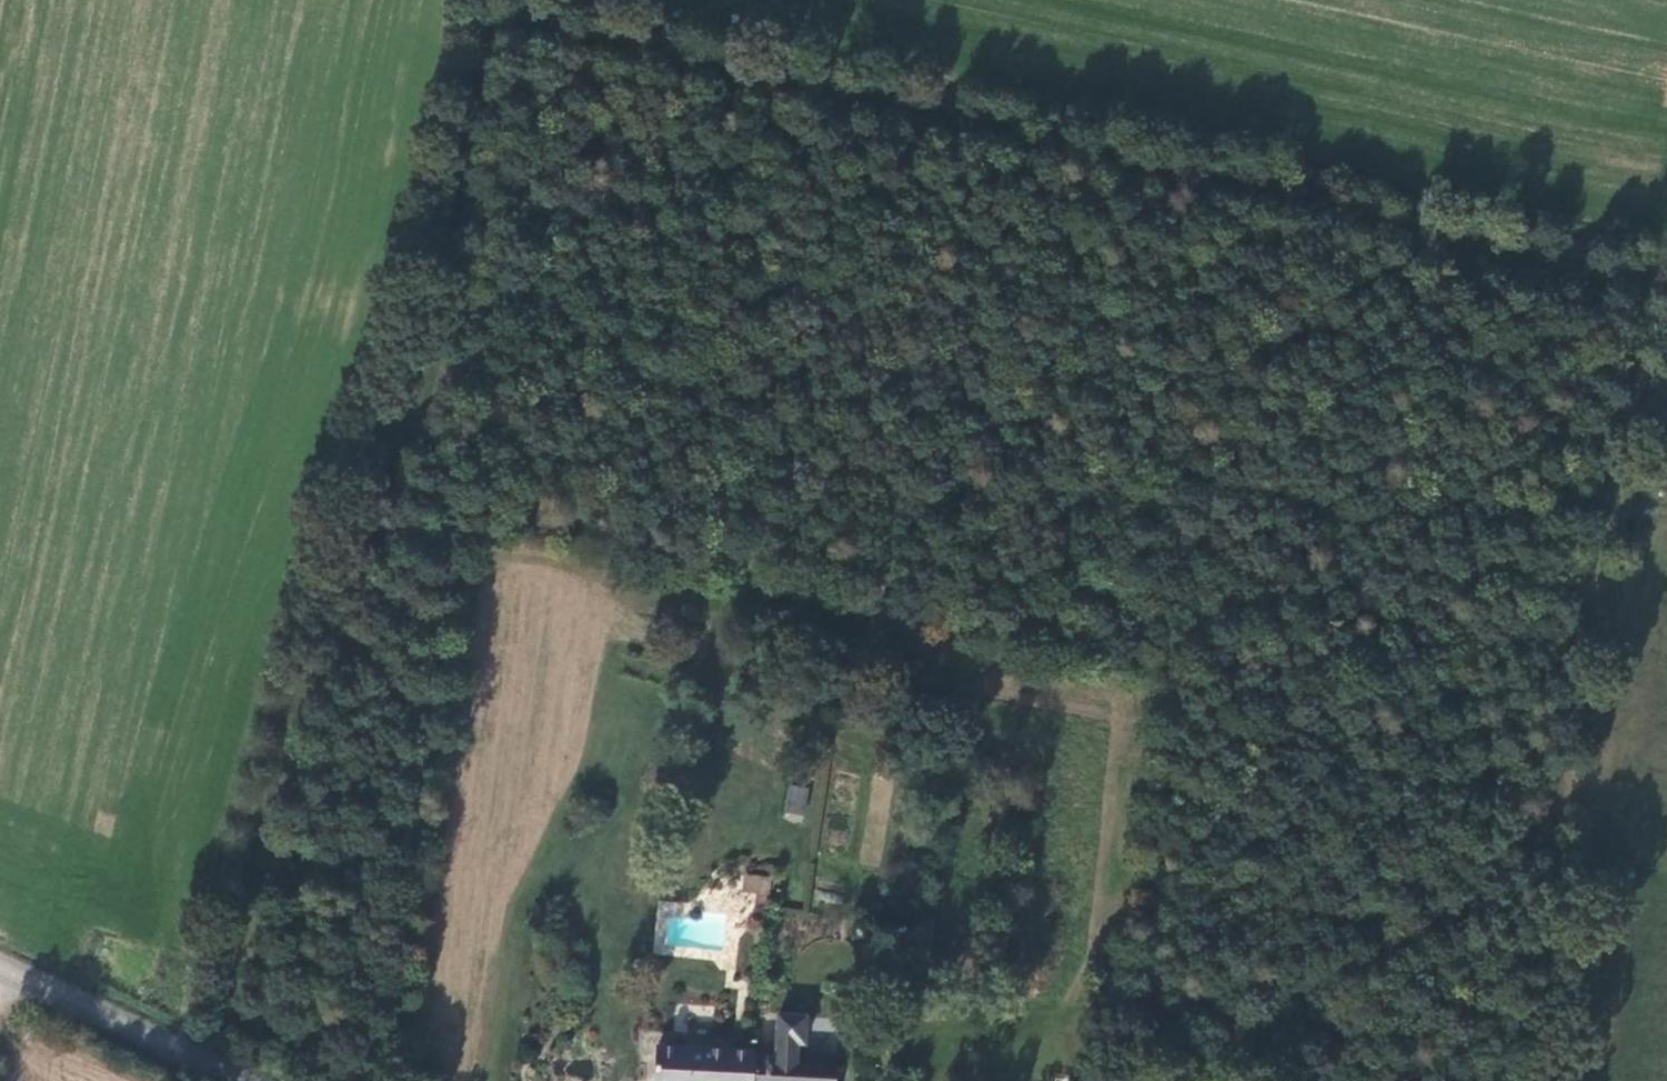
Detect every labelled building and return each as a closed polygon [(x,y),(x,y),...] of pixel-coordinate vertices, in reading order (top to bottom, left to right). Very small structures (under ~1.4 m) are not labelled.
[(803,816),(807,787),(787,785),(783,813),(803,816)] [(742,873),(741,894),(767,896),(769,876),(742,873)] [(780,1032),(777,1071),(798,1073),(799,1061),(806,1062),(808,1034),(780,1032)] [(755,1070),(755,1067),(661,1061),(660,1080),(754,1080),(755,1070)] [(837,1076),(798,1073),(777,1071),(755,1070),(754,1080),(836,1080),(837,1076)]
